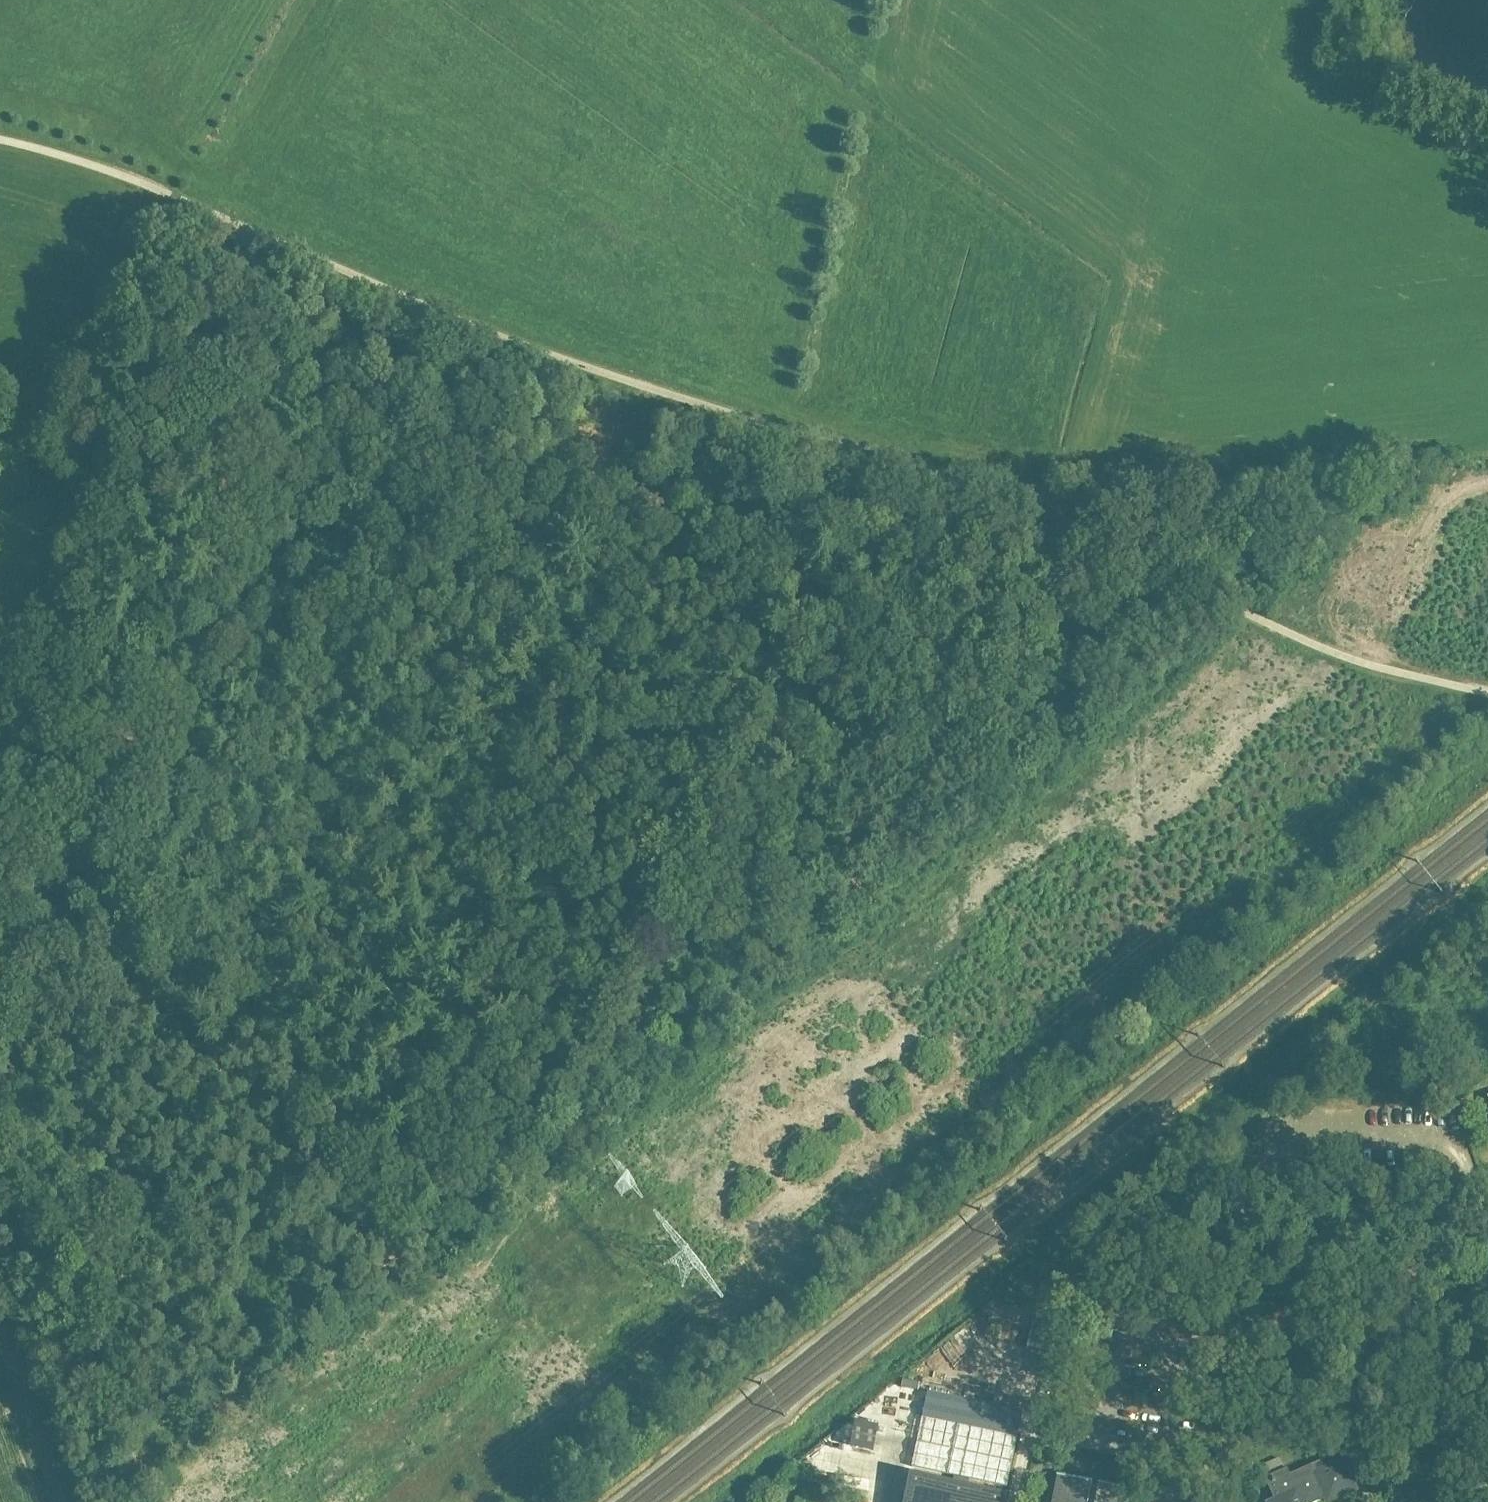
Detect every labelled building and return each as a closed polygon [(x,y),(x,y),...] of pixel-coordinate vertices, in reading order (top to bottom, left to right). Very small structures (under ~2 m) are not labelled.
[(993,1315),(988,1338),(1027,1348),(1033,1325),(993,1315)] [(929,1390),(913,1465),(1007,1485),(1023,1410),(929,1390)] [(1069,1403),(1070,1393),(1058,1391),(1056,1401),(1069,1403)] [(876,1445),(881,1426),(865,1422),(860,1441),(876,1445)] [(1345,1459),(1324,1468),(1320,1460),(1291,1473),(1288,1466),(1284,1468),(1279,1457),(1264,1464),(1269,1475),(1266,1476),(1275,1498),(1268,1501),(1269,1501),(1312,1501),(1326,1496),(1328,1501),(1358,1488),(1345,1459)] [(1007,1485),(913,1465),(905,1501),(1004,1501),(1007,1485)] [(1133,1490),(1135,1490),(1135,1489),(1057,1473),(1057,1475),(1059,1475),(1056,1488),(1056,1489),(1054,1501),(1130,1501),(1133,1490)]
